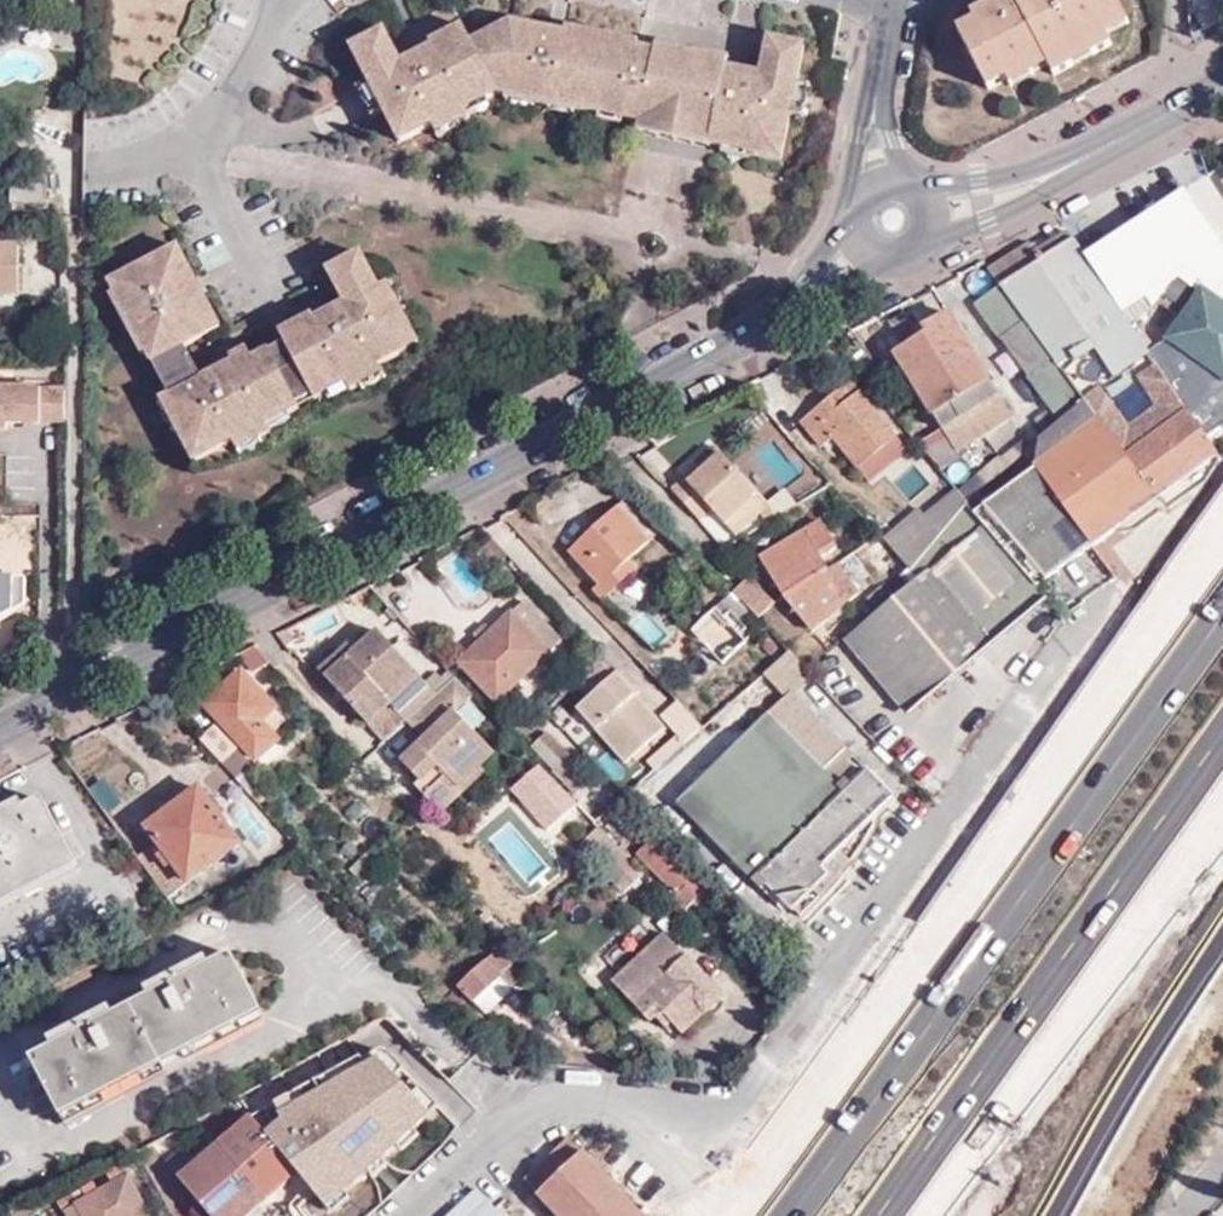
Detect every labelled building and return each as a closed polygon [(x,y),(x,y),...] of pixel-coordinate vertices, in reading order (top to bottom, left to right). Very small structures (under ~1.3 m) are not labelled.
[(1006,78),(1044,58),(1048,65),(1054,75),(1073,65),(1068,55),(1087,45),(1093,54),(1112,45),(1106,34),(1100,24),(1122,11),(1116,0),(1014,0),(975,20),(959,30),(987,87),(1006,78)] [(975,20),(1014,0),(997,0),(972,14),(975,20)] [(1100,24),(1106,34),(1127,22),(1122,11),(1100,24)] [(402,62),(384,29),(352,46),(369,80),(357,88),(371,117),(385,110),(401,141),(433,123),(445,118),(458,121),(470,117),(469,114),(462,100),(474,95),(488,98),(501,92),(509,93),(514,94),(523,87),(533,90),(568,96),(575,108),(600,113),(612,106),(629,110),(628,118),(641,122),(639,132),(711,147),(713,143),(723,145),(723,152),(745,158),(746,152),(782,159),(791,114),(798,82),(804,44),(769,37),(762,73),(743,69),(741,87),(725,84),(727,66),(729,55),(657,41),(656,51),(652,68),(635,65),(638,47),(639,41),(566,26),(566,32),(562,50),(546,47),(549,29),(511,22),(473,42),(463,24),(431,42),(433,46),(441,61),(425,68),(417,54),(402,62)] [(566,32),(549,29),(546,47),(562,50),(566,32)] [(1068,55),(1073,65),(1093,54),(1087,45),(1068,55)] [(433,46),(417,54),(425,68),(441,61),(433,46)] [(652,68),(656,51),(638,47),(635,65),(652,68)] [(1044,58),(1006,78),(1010,85),(1048,65),(1044,58)] [(741,87),(743,69),(727,66),(725,84),(741,87)] [(811,85),(798,82),(791,114),(804,116),(811,85)] [(514,94),(509,93),(508,99),(534,105),(533,90),(523,87),(514,94)] [(533,90),(534,105),(536,98),(551,103),(550,107),(574,114),(575,108),(568,96),(533,90)] [(462,100),(469,114),(490,103),(488,98),(474,95),(462,100)] [(612,106),(600,113),(599,118),(622,123),(623,117),(628,118),(629,110),(612,106)] [(445,118),(433,123),(440,137),(461,127),(458,121),(445,118)] [(48,175),(12,174),(11,204),(46,204),(48,175)] [(1085,256),(1122,311),(1144,296),(1153,309),(1158,302),(1172,282),(1176,284),(1180,279),(1199,291),(1205,296),(1216,290),(1222,285),(1222,248),(1186,191),(1085,256)] [(1067,230),(1034,251),(1041,262),(1074,239),(1067,230)] [(1041,262),(1003,287),(1027,320),(1055,358),(1085,401),(1124,454),(1126,452),(1186,407),(1160,367),(1131,324),(1122,311),(1085,256),(1074,239),(1041,262)] [(1028,242),(988,268),(1003,287),(1041,262),(1034,251),(1028,242)] [(148,353),(172,400),(186,425),(178,430),(195,462),(235,440),(246,434),(261,437),(273,432),(271,429),(265,418),(277,410),(289,414),(300,408),(298,404),(313,395),(316,399),(327,393),(330,381),(343,374),(349,387),(351,389),(362,384),(365,371),(379,365),(417,343),(403,311),(394,314),(381,288),(362,252),(330,270),(346,303),(330,311),(338,327),(323,334),(316,319),(314,315),(282,334),(286,343),(255,360),(249,350),(232,359),(235,364),(243,377),(226,387),(218,372),(203,380),(187,346),(221,328),(204,295),(183,305),(177,289),(196,280),(178,245),(111,282),(117,293),(118,296),(132,299),(150,337),(148,353)] [(18,295),(19,247),(0,246),(0,295),(18,295)] [(1172,282),(1158,302),(1181,316),(1199,291),(1180,279),(1176,284),(1172,282)] [(204,295),(196,280),(177,289),(183,305),(204,295)] [(394,314),(403,311),(406,309),(394,281),(381,288),(394,314)] [(1027,320),(1003,287),(976,304),(1000,339),(1003,336),(1027,320)] [(1181,316),(1163,341),(1185,356),(1221,381),(1222,382),(1222,308),(1205,296),(1199,291),(1181,316)] [(143,356),(148,353),(150,337),(132,299),(118,296),(117,293),(112,295),(123,319),(128,315),(135,331),(131,333),(143,356)] [(1122,311),(1131,324),(1153,309),(1144,296),(1122,311)] [(338,327),(330,311),(316,319),(323,334),(338,327)] [(991,382),(950,311),(922,327),(925,335),(895,353),(927,404),(934,416),(991,382)] [(1027,320),(1003,336),(1031,375),(1055,358),(1027,320)] [(1177,366),(1210,390),(1221,381),(1185,356),(1177,366)] [(1028,377),(1060,422),(1085,401),(1055,358),(1031,375),(1028,377)] [(1160,367),(1186,407),(1210,390),(1177,366),(1175,370),(1169,360),(1160,367)] [(243,377),(235,364),(218,372),(226,387),(243,377)] [(365,371),(362,384),(366,388),(385,377),(379,365),(365,371)] [(330,381),(327,393),(330,398),(349,387),(343,374),(330,381)] [(1214,448),(1222,441),(1222,382),(1221,381),(1210,390),(1186,407),(1214,448)] [(851,382),(839,392),(847,402),(860,392),(851,382)] [(934,416),(943,430),(999,395),(991,382),(934,416)] [(6,423),(62,423),(62,390),(6,390),(6,403),(6,423)] [(847,402),(839,392),(801,423),(821,446),(831,437),(856,466),(896,436),(860,392),(847,402)] [(999,395),(943,430),(956,450),(1012,417),(999,395)] [(186,425),(172,400),(160,406),(174,433),(178,430),(186,425)] [(1090,544),(1114,527),(1158,495),(1126,452),(1124,454),(1085,401),(1060,422),(1056,426),(1046,434),(1040,439),(1038,441),(1035,468),(1090,544)] [(943,430),(934,416),(927,404),(900,422),(919,445),(943,430)] [(1158,495),(1217,453),(1214,448),(1186,407),(1126,452),(1158,495)] [(265,418),(271,429),(291,419),(289,414),(277,410),(265,418)] [(1036,421),(1046,434),(1056,426),(1046,412),(1036,421)] [(943,430),(919,445),(940,471),(961,458),(956,450),(943,430)] [(961,486),(956,490),(967,502),(978,492),(1038,441),(1040,439),(1035,431),(1002,458),(999,455),(979,472),(961,486)] [(246,434),(235,440),(242,454),(263,444),(261,437),(246,434)] [(896,436),(856,466),(867,480),(907,450),(896,436)] [(995,497),(1035,468),(1038,441),(978,492),(982,499),(991,492),(995,497)] [(696,460),(699,463),(703,467),(690,482),(685,476),(672,488),(700,516),(712,506),(724,519),(757,488),(713,443),(696,460)] [(1206,483),(1220,456),(1217,453),(1158,495),(1168,510),(1206,483)] [(951,474),(961,486),(979,472),(969,460),(951,474)] [(703,467),(699,463),(685,476),(690,482),(703,467)] [(1047,579),(1093,547),(1090,544),(1035,468),(995,497),(985,504),(1047,579)] [(769,501),(757,488),(724,519),(736,532),(769,501)] [(920,510),(886,541),(910,569),(967,502),(956,490),(925,516),(920,510)] [(975,512),(985,504),(995,497),(991,492),(982,499),(978,492),(967,502),(975,512)] [(1137,533),(1168,510),(1158,495),(1114,527),(1118,534),(1137,533)] [(631,499),(621,508),(650,539),(660,530),(631,499)] [(976,532),(985,524),(975,512),(967,502),(910,569),(918,579),(920,581),(932,572),(930,569),(976,532)] [(1037,587),(1047,579),(985,504),(975,512),(985,524),(1037,587)] [(599,584),(593,590),(603,600),(613,592),(625,580),(640,568),(630,558),(650,539),(621,508),(572,552),(599,584)] [(822,522),(805,532),(822,558),(834,551),(838,549),(822,522)] [(1041,604),(1047,599),(1037,587),(985,524),(976,532),(1015,582),(972,619),(993,644),(1041,604)] [(761,558),(785,597),(829,569),(822,558),(805,532),(761,558)] [(957,602),(972,619),(1015,582),(976,532),(930,569),(932,572),(957,602)] [(839,562),(841,561),(834,551),(822,558),(829,569),(839,562)] [(824,577),(844,604),(860,592),(859,590),(862,587),(859,584),(856,587),(839,562),(829,569),(830,571),(824,577)] [(829,569),(785,597),(813,630),(844,604),(824,577),(830,571),(829,569)] [(920,581),(945,611),(957,602),(932,572),(920,581)] [(733,589),(757,615),(774,599),(750,573),(733,589)] [(920,706),(982,654),(945,611),(920,581),(918,579),(857,630),(920,706)] [(625,580),(613,592),(618,596),(629,586),(625,580)] [(945,611),(982,654),(993,644),(972,619),(957,602),(945,611)] [(982,654),(987,661),(1046,611),(1041,604),(993,644),(982,654)] [(699,638),(706,645),(723,665),(727,661),(747,642),(740,634),(724,616),(718,609),(693,631),(699,638)] [(730,610),(724,616),(740,634),(746,630),(730,610)] [(550,652),(512,611),(459,661),(498,702),(550,652)] [(392,703),(407,720),(409,718),(420,708),(439,692),(382,629),(356,650),(350,643),(323,669),(371,722),(392,703)] [(907,717),(920,706),(857,630),(844,641),(907,717)] [(700,650),(706,645),(699,638),(694,644),(700,650)] [(253,644),(238,652),(257,672),(271,663),(253,644)] [(700,730),(627,794),(693,863),(716,843),(676,801),(795,692),(848,750),(867,732),(790,650),(700,730)] [(277,709),(243,672),(205,705),(257,762),(279,742),(262,723),(277,709)] [(663,729),(614,674),(575,709),(623,764),(663,729)] [(475,694),(458,675),(439,692),(420,708),(438,728),(428,738),(405,759),(422,780),(441,762),(450,773),(461,784),(484,763),(497,750),(460,708),(475,694)] [(825,771),(848,750),(795,692),(676,801),(716,843),(752,882),(846,793),(840,786),(825,771)] [(371,722),(386,738),(407,720),(392,703),(371,722)] [(420,708),(409,718),(428,738),(438,728),(420,708)] [(215,727),(201,739),(222,763),(237,750),(215,727)] [(571,765),(548,742),(542,736),(530,747),(561,779),(573,767),(571,765)] [(554,737),(548,742),(571,765),(576,759),(554,737)] [(237,750),(222,763),(236,778),(251,765),(237,750)] [(862,764),(848,750),(825,771),(840,786),(862,764)] [(441,762),(422,780),(417,784),(427,794),(450,773),(441,762)] [(490,770),(484,763),(461,784),(466,791),(490,770)] [(580,804),(542,764),(470,826),(483,839),(476,845),(491,863),(538,822),(548,831),(580,804)] [(846,793),(752,882),(793,923),(828,889),(859,851),(876,825),(872,819),(893,799),(869,772),(846,793)] [(153,849),(140,858),(169,898),(242,847),(202,790),(149,827),(174,863),(168,868),(153,849)] [(75,861),(43,801),(8,818),(6,812),(0,815),(0,900),(75,861)] [(618,847),(605,832),(585,851),(599,866),(606,859),(618,847)] [(696,879),(654,836),(637,852),(676,893),(669,900),(681,912),(697,897),(688,886),(696,879)] [(606,859),(599,866),(625,893),(645,874),(618,847),(606,859)] [(380,866),(368,854),(361,861),(373,873),(380,866)] [(0,900),(0,910),(80,870),(75,861),(0,900)] [(654,961),(673,943),(665,933),(612,981),(621,991),(638,975),(654,961)] [(723,998),(673,943),(654,961),(638,975),(621,991),(644,1015),(654,1016),(666,1028),(672,1021),(681,1032),(699,1014),(702,1017),(723,998)] [(501,979),(512,991),(523,980),(499,953),(460,988),(474,1003),(501,979)] [(131,1007),(161,1064),(263,1011),(233,954),(210,966),(149,997),(131,1007)] [(146,990),(149,997),(210,966),(206,958),(146,990)] [(513,993),(512,991),(501,979),(474,1003),(487,1018),(513,993)] [(116,1015),(54,1046),(32,1058),(63,1116),(161,1064),(131,1007),(116,1015)] [(50,1039),(54,1046),(116,1015),(111,1008),(50,1039)] [(161,1064),(167,1076),(268,1023),(263,1011),(161,1064)] [(277,1115),(262,1127),(273,1142),(330,1212),(439,1108),(385,1048),(358,1055),(271,1099),(277,1115)] [(161,1064),(63,1116),(68,1127),(167,1076),(161,1064)] [(252,1115),(220,1142),(208,1129),(166,1163),(210,1215),(248,1215),(297,1175),(271,1144),(273,1142),(262,1127),(252,1115)] [(567,1136),(523,1178),(559,1215),(642,1215),(567,1136)] [(114,1184),(126,1177),(119,1164),(107,1171),(114,1184)] [(75,1205),(65,1211),(68,1215),(148,1215),(150,1215),(128,1175),(126,1177),(114,1184),(88,1198),(75,1205)] [(71,1196),(75,1205),(88,1198),(83,1190),(71,1196)] [(478,1193),(476,1190),(448,1215),(500,1215),(478,1193)]
